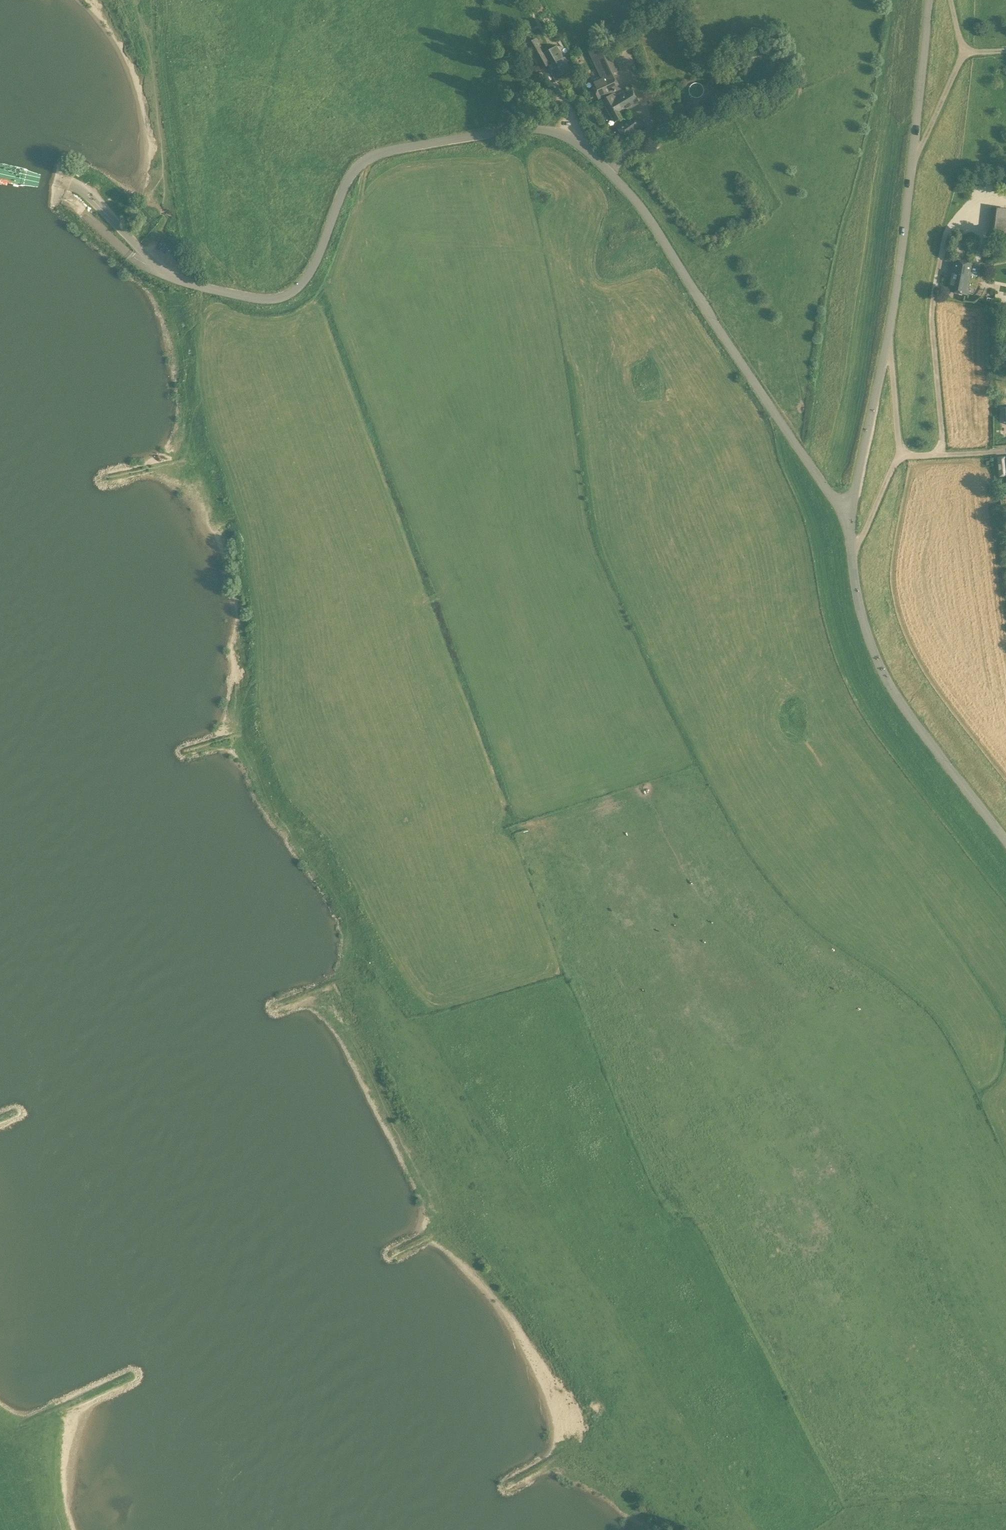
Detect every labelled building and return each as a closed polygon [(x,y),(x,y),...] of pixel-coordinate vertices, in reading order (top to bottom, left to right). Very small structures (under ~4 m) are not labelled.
[(614,74),(620,71),(614,56),(635,46),(629,33),(608,42),(607,41),(588,50),(601,79),(591,84),(598,100),(621,90),(614,74)] [(537,38),(527,44),(540,70),(547,66),(555,79),(570,71),(556,47),(545,53),(537,38)] [(702,91),(701,88),(700,86),(698,85),(696,84),(694,85),(691,86),(690,88),(689,90),(689,93),(691,95),(693,97),(695,97),(697,97),(699,96),(701,94),(702,91)] [(621,113),(639,103),(630,88),(616,96),(614,93),(601,101),(614,122),(623,116),(621,113)] [(625,139),(639,129),(631,117),(617,128),(625,139)] [(990,208),(987,235),(1005,236),(1005,209),(990,208)] [(975,290),(977,278),(970,276),(972,265),(954,261),(948,291),(966,294),(967,288),(975,290)] [(1005,457),(995,458),(997,477),(1005,476),(1005,461),(1005,457)]
